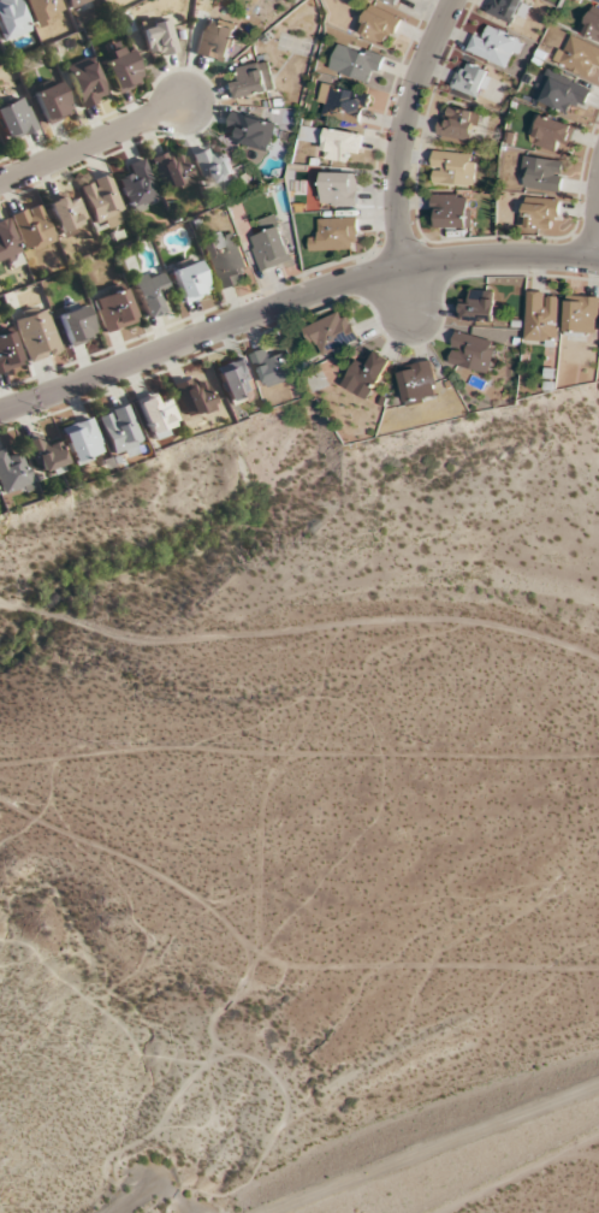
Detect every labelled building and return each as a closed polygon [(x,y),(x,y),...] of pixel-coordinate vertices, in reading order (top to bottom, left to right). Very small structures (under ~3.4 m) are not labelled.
[(17,0),(0,0),(0,34),(2,40),(29,29),(17,0)] [(64,14),(58,0),(25,0),(35,25),(64,14)] [(511,22),(521,0),(490,0),(485,11),(511,22)] [(354,33),(386,48),(400,17),(367,2),(354,33)] [(592,3),(579,30),(598,40),(598,7),(592,3)] [(138,25),(148,57),(176,49),(167,17),(138,25)] [(235,28),(204,18),(193,52),(225,62),(235,28)] [(483,35),(475,31),(466,48),(507,68),(521,41),(489,24),(483,35)] [(585,75),(589,66),(598,70),(598,47),(565,33),(553,62),(585,75)] [(382,55),(338,41),(329,69),(373,82),(382,55)] [(142,80),(127,49),(100,62),(116,93),(142,80)] [(104,98),(91,56),(65,65),(79,106),(104,98)] [(450,84),(479,98),(492,72),(463,58),(450,84)] [(233,96),(272,91),(268,61),(239,65),(241,77),(230,79),(233,96)] [(534,95),(576,116),(590,88),(547,68),(534,95)] [(30,90),(43,123),(71,112),(57,80),(30,90)] [(316,113),(361,123),(368,93),(323,82),(316,113)] [(5,141),(36,127),(22,95),(0,105),(0,129),(5,141)] [(477,111),(441,105),(436,138),(472,144),(477,111)] [(274,121),(231,111),(224,138),(249,144),(248,149),(266,153),(274,121)] [(564,157),(575,125),(537,113),(526,145),(564,157)] [(361,133),(326,127),(322,157),(346,161),(347,151),(358,152),(361,133)] [(150,157),(164,191),(191,180),(176,146),(150,157)] [(212,157),(207,146),(189,155),(205,187),(232,173),(222,152),(212,157)] [(473,152),(433,150),(431,181),(471,184),(473,152)] [(560,190),(564,160),(524,154),(519,184),(560,190)] [(117,180),(131,210),(159,198),(141,157),(123,165),(128,175),(117,180)] [(357,171),(320,171),(320,204),(357,204),(357,171)] [(120,210),(109,174),(80,183),(94,230),(118,222),(115,211),(120,210)] [(87,222),(75,197),(66,201),(63,193),(45,201),(60,234),(87,222)] [(431,228),(468,228),(468,194),(431,194),(431,228)] [(559,198),(522,197),(520,226),(558,227),(559,198)] [(52,239),(37,203),(10,213),(24,250),(52,239)] [(3,257),(7,267),(22,260),(4,216),(0,218),(0,258),(3,257)] [(247,236),(257,270),(291,261),(281,226),(247,236)] [(248,277),(232,230),(200,240),(216,288),(248,277)] [(208,290),(194,259),(168,271),(183,301),(208,290)] [(157,297),(165,295),(158,269),(130,277),(141,316),(161,311),(157,297)] [(90,300),(104,332),(135,319),(121,287),(90,300)] [(499,323),(500,301),(491,301),(491,291),(471,290),(470,302),(459,301),(457,320),(499,323)] [(524,339),(556,340),(558,292),(526,291),(524,339)] [(597,332),(597,295),(565,295),(565,332),(597,332)] [(56,312),(67,345),(94,336),(83,303),(56,312)] [(27,361),(59,351),(45,308),(13,318),(27,361)] [(357,337),(344,308),(303,328),(317,356),(357,337)] [(11,331),(0,334),(0,371),(21,365),(11,331)] [(447,362),(486,372),(494,341),(455,331),(447,362)] [(272,357),(270,348),(252,352),(260,386),(291,379),(285,354),(272,357)] [(369,361),(359,355),(341,385),(368,400),(392,361),(375,351),(369,361)] [(224,403),(256,391),(243,356),(211,368),(224,403)] [(397,367),(404,404),(436,398),(429,361),(397,367)] [(209,408),(197,374),(169,383),(181,418),(209,408)] [(168,399),(153,400),(153,396),(138,397),(142,437),(164,435),(163,427),(170,426),(168,399)] [(139,446),(122,404),(94,415),(111,457),(139,446)] [(99,451),(88,417),(58,427),(69,461),(99,451)] [(57,442),(40,446),(38,437),(26,440),(35,476),(63,469),(57,442)] [(2,446),(0,447),(0,494),(28,485),(17,451),(5,454),(2,446)]
